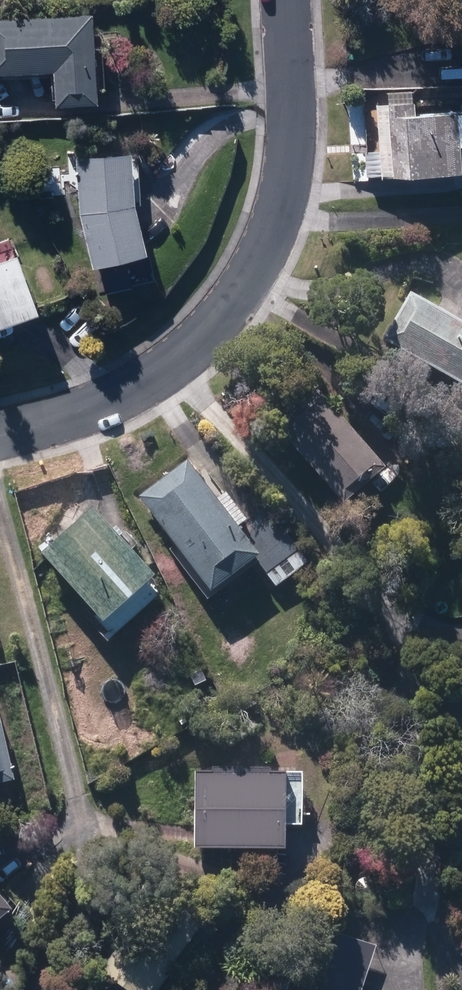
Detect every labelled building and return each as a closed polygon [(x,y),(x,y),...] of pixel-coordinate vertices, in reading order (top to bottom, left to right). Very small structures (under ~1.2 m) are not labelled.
[(56,107),(97,105),(92,17),(0,22),(0,75),(54,72),(56,107)] [(382,179),(461,175),(459,149),(461,149),(461,115),(415,118),(415,106),(412,107),(411,93),(388,95),(388,108),(379,108),(382,179)] [(80,216),(92,269),(145,257),(134,209),(131,157),(77,160),(80,216)] [(37,316),(17,259),(0,265),(0,329),(37,316)] [(461,392),(461,330),(410,300),(383,346),(461,392)] [(276,433),(343,510),(384,474),(317,397),(276,433)] [(145,510),(211,598),(257,564),(276,590),(307,567),(266,512),(248,526),(226,497),(217,504),(193,473),(145,510)] [(41,560),(102,629),(153,584),(93,515),(41,560)] [(13,786),(0,725),(0,789),(13,786)] [(195,854),(284,855),(285,831),(302,831),(303,779),(269,779),(269,776),(213,775),(213,780),(196,780),(195,854)] [(454,796),(460,837),(461,836),(461,795),(454,796)] [(118,989),(162,989),(168,982),(165,981),(202,930),(158,898),(100,977),(118,989)] [(14,926),(7,918),(10,915),(0,902),(0,938),(14,926)]
